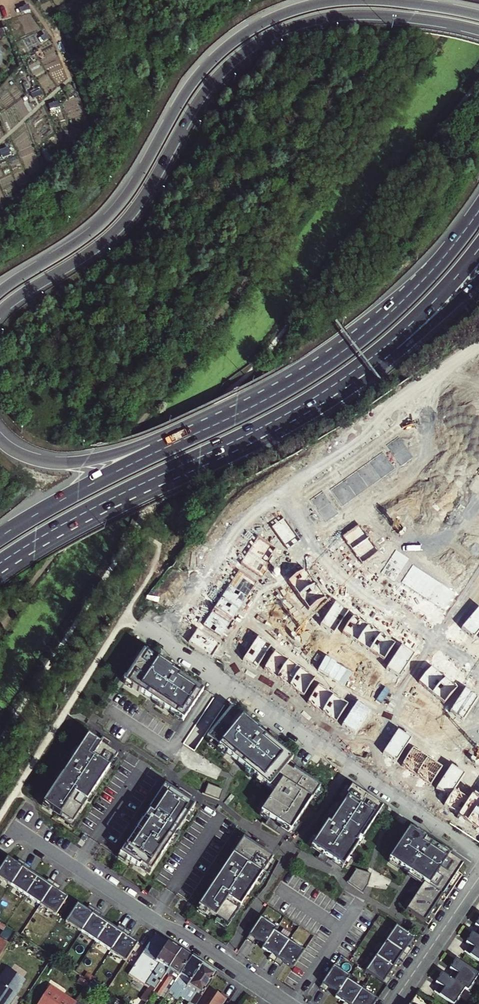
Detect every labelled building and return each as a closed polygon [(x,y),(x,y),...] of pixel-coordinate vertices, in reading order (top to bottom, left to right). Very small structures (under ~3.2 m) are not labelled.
[(53,8),(71,0),(49,0),(53,8)] [(386,445),(401,465),(413,456),(398,436),(386,445)] [(369,462),(381,478),(394,469),(382,452),(369,462)] [(357,470),(369,487),(381,478),(369,462),(357,470)] [(344,480),(356,496),(369,487),(357,470),(344,480)] [(330,489),(342,506),(356,496),(344,480),(330,489)] [(326,522),(339,513),(323,491),(310,500),(326,522)] [(284,518),(272,527),(288,550),(301,541),(284,518)] [(360,524),(343,536),(351,549),(369,538),(360,524)] [(258,537),(242,563),(263,576),(270,565),(266,562),(275,547),(258,537)] [(369,538),(351,549),(361,564),(379,552),(369,538)] [(380,573),(394,582),(409,558),(396,549),(380,573)] [(191,562),(203,570),(211,558),(199,550),(191,562)] [(413,564),(401,582),(447,613),(459,595),(413,564)] [(304,570),(288,582),(298,596),(314,584),(304,570)] [(238,571),(203,625),(221,636),(256,582),(238,571)] [(314,584),(298,596),(308,609),(324,597),(314,584)] [(321,625),(334,633),(348,612),(335,604),(321,625)] [(474,639),(478,632),(478,610),(478,609),(462,629),(474,639)] [(342,633),(356,642),(367,626),(353,617),(342,633)] [(356,642),(369,651),(380,635),(367,626),(356,642)] [(219,646),(197,630),(188,642),(211,658),(219,646)] [(369,651),(384,660),(394,645),(380,635),(369,651)] [(256,639),(242,661),(256,669),(270,648),(256,639)] [(386,669),(399,677),(413,656),(400,648),(386,669)] [(145,652),(125,682),(173,714),(184,698),(188,701),(198,687),(145,652)] [(277,678),(288,662),(275,653),(264,669),(277,678)] [(288,662),(277,678),(289,686),(300,670),(288,662)] [(418,682),(431,693),(444,678),(432,667),(418,682)] [(300,670),(289,686),(304,696),(315,681),(300,670)] [(431,693),(444,704),(457,689),(444,678),(431,693)] [(184,698),(173,714),(183,722),(204,691),(198,687),(188,701),(184,698)] [(322,712),(333,697),(319,687),(308,702),(322,712)] [(450,712),(463,720),(477,699),(464,690),(450,712)] [(333,697),(322,712),(336,722),(347,707),(333,697)] [(343,725),(357,734),(370,714),(356,705),(343,725)] [(281,826),(290,833),(320,788),(294,770),(293,772),(286,768),(293,760),(230,710),(207,740),(269,789),(270,788),(275,792),(261,813),(270,819),(266,826),(276,833),(281,826)] [(383,754),(395,763),(410,740),(397,732),(383,754)] [(88,737),(43,805),(73,824),(118,756),(108,750),(112,743),(104,738),(100,744),(88,737)] [(412,750),(403,765),(417,774),(427,759),(412,750)] [(427,759),(417,774),(432,784),(442,769),(427,759)] [(437,788),(450,796),(453,791),(464,775),(450,766),(437,788)] [(208,784),(204,795),(219,800),(223,790),(208,784)] [(343,868),(383,807),(351,786),(311,847),(322,854),(318,859),(327,864),(331,859),(343,868)] [(119,855),(149,875),(195,807),(189,804),(194,796),(181,787),(176,795),(164,787),(147,813),(149,814),(145,819),(144,819),(119,855)] [(443,808),(457,817),(467,800),(453,791),(450,796),(443,808)] [(478,831),(478,797),(472,793),(467,800),(457,817),(478,831)] [(408,872),(423,882),(442,895),(462,864),(409,829),(388,859),(408,872)] [(198,907),(228,927),(273,859),(263,852),(267,846),(258,840),(254,847),(243,839),(198,907)] [(0,868),(0,879),(10,886),(25,864),(19,860),(16,863),(7,857),(0,868)] [(31,868),(25,864),(10,886),(25,895),(37,877),(28,872),(31,868)] [(368,879),(353,873),(344,887),(360,897),(364,889),(368,879)] [(37,877),(25,895),(40,905),(54,883),(48,879),(46,883),(37,877)] [(421,885),(414,895),(433,908),(442,895),(423,882),(421,885)] [(54,883),(40,905),(55,915),(67,897),(58,891),(60,887),(54,883)] [(152,889),(149,893),(157,898),(160,894),(152,889)] [(414,895),(404,910),(424,923),(433,908),(414,895)] [(62,920),(80,932),(95,910),(89,906),(86,910),(74,902),(62,920)] [(80,932),(95,942),(107,924),(98,918),(101,914),(95,910),(80,932)] [(261,918),(247,940),(254,944),(257,941),(265,946),(274,932),(276,928),(261,918)] [(95,942),(110,952),(124,930),(118,926),(116,929),(107,924),(95,942)] [(396,926),(386,941),(407,956),(411,950),(407,947),(414,938),(396,926)] [(124,930),(110,952),(125,962),(137,944),(128,937),(130,934),(124,930)] [(265,946),(262,949),(271,955),(268,959),(275,963),(289,941),(274,932),(265,946)] [(472,933),(465,943),(468,945),(463,952),(478,963),(478,938),(473,934),(472,933)] [(154,992),(181,952),(155,935),(128,975),(154,992)] [(289,941),(275,963),(281,967),(283,963),(292,969),(304,952),(289,941)] [(386,941),(376,956),(393,968),(399,960),(403,962),(407,956),(386,941)] [(174,978),(177,980),(191,959),(181,952),(154,992),(162,997),(174,978)] [(376,956),(365,971),(387,986),(392,979),(388,976),(393,968),(376,956)] [(178,1001),(181,997),(201,966),(191,959),(177,980),(175,984),(180,987),(171,999),(174,1001),(175,999),(178,1001)] [(478,975),(456,959),(450,969),(453,971),(448,978),(464,989),(469,993),(475,984),(473,983),(478,975)] [(192,1003),(197,1003),(208,988),(216,975),(201,966),(181,997),(192,1003)] [(328,989),(336,994),(346,980),(348,976),(333,966),(318,988),(326,993),(328,989)] [(21,986),(25,981),(6,969),(0,978),(0,1003),(9,1003),(21,986)] [(442,973),(435,983),(438,985),(433,992),(450,1003),(456,1003),(460,998),(461,998),(459,997),(464,989),(448,978),(442,973)] [(334,997),(343,1003),(342,1003),(351,1003),(361,989),(346,980),(336,994),(334,997)] [(50,987),(39,1003),(75,1003),(50,987)] [(227,997),(221,993),(219,995),(208,988),(197,1003),(222,1003),(227,997)] [(361,989),(351,1003),(374,1003),(377,1000),(361,989)]
